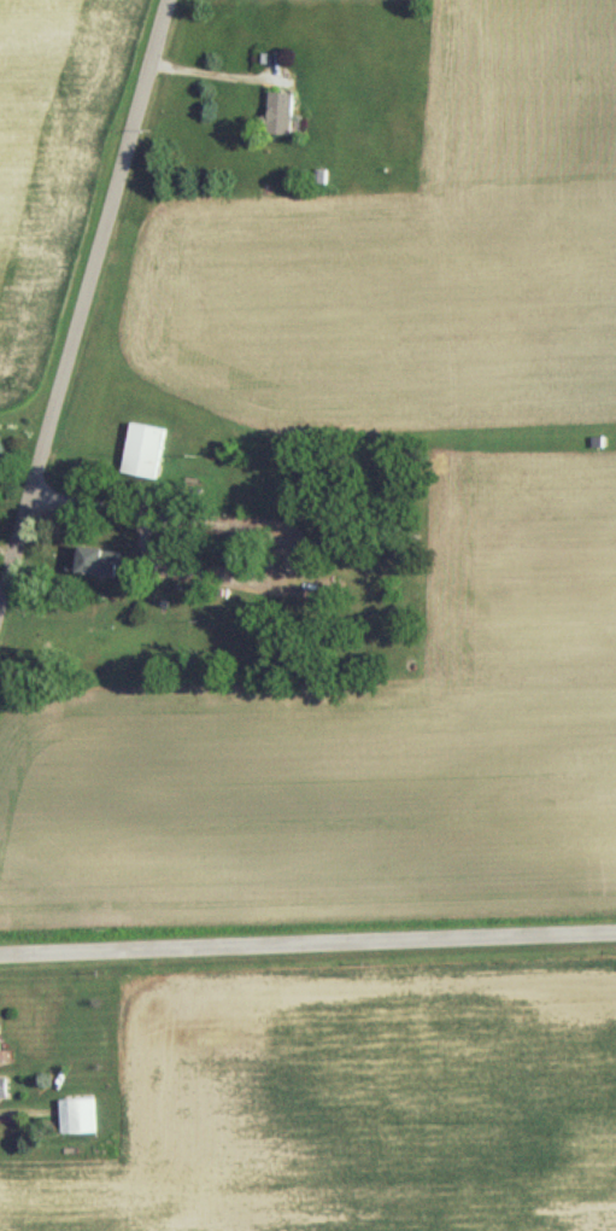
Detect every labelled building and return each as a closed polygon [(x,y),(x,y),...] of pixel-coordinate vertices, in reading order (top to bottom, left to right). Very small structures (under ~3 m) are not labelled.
[(274,94),(271,135),(304,136),(304,116),(295,115),(295,94),(274,94)] [(99,560),(99,546),(74,546),(73,574),(112,574),(113,560),(99,560)] [(94,1131),(93,1097),(56,1098),(57,1133),(94,1131)]
